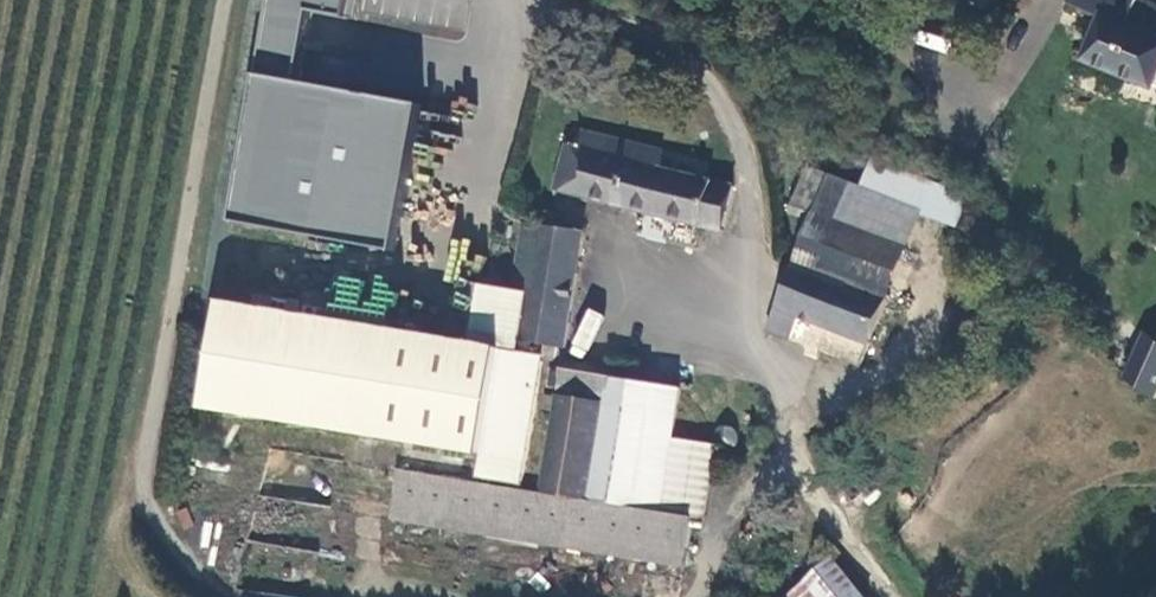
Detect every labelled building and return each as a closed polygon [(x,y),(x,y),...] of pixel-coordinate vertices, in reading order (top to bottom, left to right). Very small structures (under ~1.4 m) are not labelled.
[(402,252),(429,103),(300,82),(313,9),(350,15),(351,10),(353,0),(274,0),(238,222),(402,252)] [(1082,68),(1155,96),(1155,93),(1155,11),(1125,0),(1070,0),(1066,11),(1097,24),(1082,68)] [(550,190),(713,231),(725,183),(653,165),(657,150),(576,130),(572,145),(561,142),(550,190)] [(857,188),(914,208),(952,222),(961,198),(866,164),(857,188)] [(914,208),(857,188),(803,167),(788,208),(812,217),(899,249),(914,208)] [(793,266),(881,298),(899,249),(812,217),(793,266)] [(567,348),(578,233),(520,227),(513,292),(481,289),(477,336),(487,338),(504,340),(491,446),(490,446),(487,477),(530,481),(543,355),(517,353),(518,342),(567,348)] [(793,266),(791,265),(764,336),(789,345),(799,318),(864,342),(881,298),(793,266)] [(477,336),(221,293),(206,402),(472,444),(487,338),(477,336)] [(584,359),(602,314),(586,307),(567,352),(584,359)] [(504,340),(487,338),(472,444),(490,446),(491,446),(504,340)] [(1115,381),(1149,398),(1155,385),(1155,348),(1140,339),(1115,381)] [(563,362),(559,395),(608,399),(610,375),(611,367),(563,362)] [(409,522),(697,552),(698,546),(690,544),(692,513),(702,514),(710,437),(677,433),(681,382),(610,375),(608,399),(559,395),(549,487),(414,474),(409,522)] [(729,448),(739,446),(742,439),(744,434),(742,425),(735,420),(723,419),(715,428),(715,438),(720,445),(729,448)] [(779,586),(787,596),(863,596),(869,592),(833,546),(779,586)]
